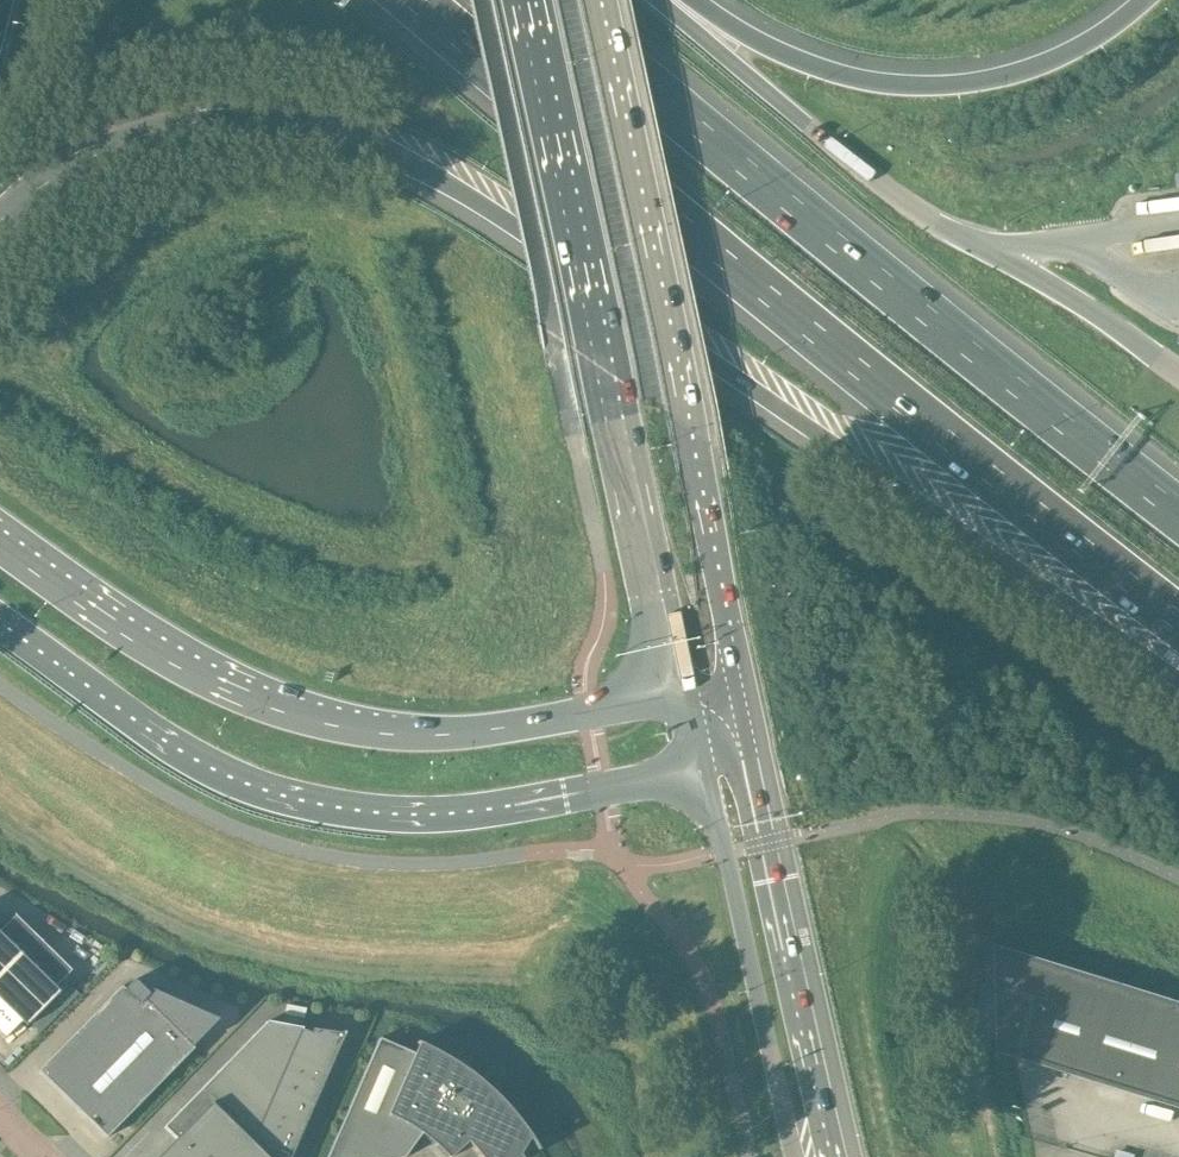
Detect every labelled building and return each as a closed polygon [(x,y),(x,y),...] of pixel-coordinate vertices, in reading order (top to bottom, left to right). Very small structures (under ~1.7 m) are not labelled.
[(6,1038),(23,1021),(28,1026),(60,992),(56,987),(73,970),(17,915),(0,932),(0,1032),(6,1038)] [(999,950),(1002,1050),(1178,1105),(1178,1006),(999,950)] [(219,1020),(220,1020),(153,990),(149,994),(135,980),(126,990),(123,986),(40,1071),(108,1138),(195,1048),(193,1047),(219,1020)] [(302,1027),(304,1018),(285,1014),(283,1023),(268,1021),(165,1127),(177,1139),(159,1156),(292,1156),(346,1033),(344,1032),(344,1033),(313,1029),(312,1032),(303,1029),(303,1027),(302,1027)] [(468,1141),(477,1152),(481,1156),(522,1156),(521,1155),(531,1138),(538,1151),(540,1150),(525,1127),(508,1106),(489,1087),(468,1069),(446,1054),(385,1027),(329,1156),(406,1156),(424,1135),(436,1145),(448,1156),(452,1156),(468,1141)]
